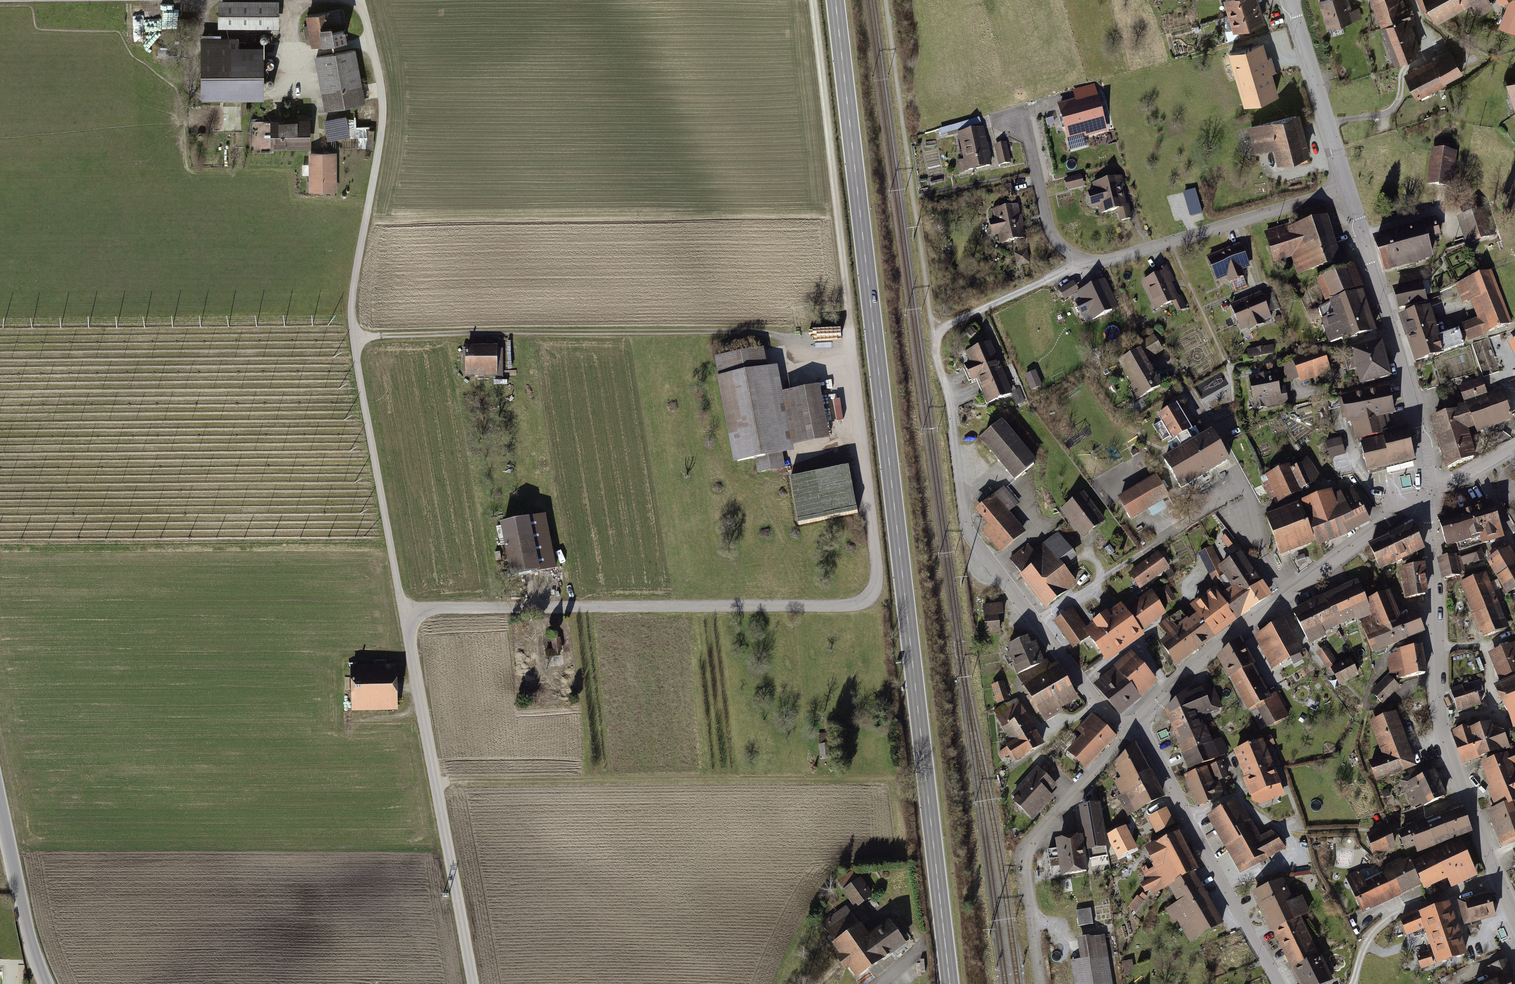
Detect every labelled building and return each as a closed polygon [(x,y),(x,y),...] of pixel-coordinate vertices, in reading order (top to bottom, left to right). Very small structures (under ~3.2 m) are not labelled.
[(1260,7),(1258,0),(1228,0),(1223,1),(1228,17),(1260,7)] [(1322,1),(1331,29),(1362,19),(1356,0),(1323,0),(1322,1)] [(1401,64),(1425,54),(1409,16),(1415,14),(1409,0),(1375,0),(1401,64)] [(1436,26),(1476,4),(1483,15),(1510,0),(1421,0),(1436,26)] [(270,5),(225,5),(225,22),(270,23),(270,5)] [(1260,7),(1228,17),(1233,33),(1265,23),(1260,7)] [(339,9),(308,15),(310,25),(304,26),(306,38),(313,37),(314,44),(345,39),(343,30),(345,30),(343,21),(341,21),(339,9)] [(229,39),(201,39),(202,90),(263,90),(263,55),(229,55),(229,39)] [(1260,49),(1232,57),(1246,109),(1274,100),(1260,49)] [(1454,49),(1409,73),(1422,97),(1467,74),(1454,49)] [(354,50),(316,57),(323,93),(328,92),(331,106),(365,100),(361,78),(359,78),(354,50)] [(1109,132),(1094,83),(1074,88),(1078,99),(1061,104),(1072,143),(1109,132)] [(1304,112),(1250,128),(1258,154),(1277,148),(1282,166),(1316,156),(1304,112)] [(346,114),(323,118),(328,140),(349,136),(346,114)] [(307,121),(251,122),(251,151),(273,151),(273,145),(308,145),(307,121)] [(986,128),(959,133),(967,172),(993,167),(986,128)] [(1009,142),(994,146),(1000,168),(1015,164),(1009,142)] [(1458,152),(1435,150),(1431,186),(1457,189),(1459,171),(1456,171),(1458,152)] [(334,153),(311,153),(311,190),(334,190),(334,153)] [(1084,175),(1065,179),(1068,192),(1087,187),(1084,175)] [(1135,220),(1124,176),(1094,183),(1097,193),(1090,194),(1094,209),(1099,208),(1101,215),(1120,210),(1123,223),(1135,220)] [(1185,189),(1190,213),(1202,211),(1197,187),(1185,189)] [(1001,243),(1027,238),(1020,203),(994,208),(996,217),(991,218),(995,237),(1000,236),(1001,243)] [(1458,218),(1468,246),(1493,238),(1483,210),(1458,218)] [(1343,264),(1330,219),(1291,230),(1290,226),(1268,233),(1277,263),(1297,257),(1302,276),(1343,264)] [(1423,226),(1375,241),(1386,276),(1434,261),(1423,226)] [(1243,242),(1211,256),(1221,282),(1229,279),(1232,285),(1248,279),(1245,271),(1254,268),(1243,242)] [(1029,248),(1016,250),(1018,262),(1031,260),(1029,248)] [(1158,275),(1143,282),(1156,312),(1175,304),(1178,312),(1187,308),(1167,265),(1156,270),(1158,275)] [(1354,266),(1315,282),(1324,304),(1363,288),(1354,266)] [(1492,268),(1456,283),(1464,305),(1472,302),(1479,319),(1466,324),(1472,340),(1514,323),(1492,268)] [(1105,281),(1078,295),(1081,301),(1074,305),(1078,316),(1086,313),(1091,321),(1119,309),(1105,281)] [(1425,281),(1394,291),(1401,312),(1432,302),(1425,281)] [(1073,282),(1058,290),(1064,301),(1079,291),(1073,282)] [(1363,292),(1317,308),(1330,347),(1376,331),(1363,292)] [(1263,294),(1234,305),(1244,331),(1250,328),(1252,332),(1268,326),(1267,323),(1273,320),(1263,294)] [(1435,306),(1403,317),(1411,340),(1443,329),(1435,306)] [(1443,329),(1411,340),(1419,363),(1451,353),(1443,329)] [(1149,352),(1127,364),(1145,399),(1167,388),(1152,360),(1166,353),(1158,338),(1145,344),(1149,352)] [(1004,371),(993,341),(968,351),(973,365),(969,366),(975,383),(977,382),(1004,371)] [(1381,343),(1354,350),(1362,381),(1390,374),(1381,343)] [(1249,353),(1275,351),(1275,344),(1249,346),(1249,353)] [(500,346),(468,345),(467,376),(500,377),(500,346)] [(767,349),(717,358),(737,464),(757,460),(760,474),(788,468),(785,455),(798,453),(797,446),(835,439),(824,386),(786,394),(780,367),(771,368),(767,349)] [(1323,351),(1292,361),(1300,385),(1331,375),(1323,351)] [(977,382),(987,406),(1014,395),(1004,371),(977,382)] [(1276,373),(1252,377),(1257,405),(1286,400),(1283,386),(1278,387),(1276,373)] [(1451,414),(1433,420),(1448,468),(1474,458),(1465,432),(1468,431),(1466,428),(1474,425),(1476,430),(1510,416),(1501,394),(1488,398),(1481,380),(1459,388),(1467,408),(1450,412),(1451,414)] [(1387,388),(1342,398),(1348,423),(1354,421),(1358,442),(1360,441),(1367,470),(1414,460),(1407,428),(1384,433),(1381,416),(1393,414),(1387,388)] [(1182,449),(1164,460),(1181,488),(1228,460),(1211,432),(1193,443),(1187,432),(1191,430),(1188,425),(1194,421),(1186,407),(1179,411),(1176,406),(1159,416),(1173,440),(1176,439),(1182,449)] [(1043,464),(1008,423),(985,442),(1020,483),(1043,464)] [(1344,452),(1340,439),(1328,443),(1331,456),(1344,452)] [(1290,465),(1267,476),(1277,500),(1302,490),(1301,487),(1322,480),(1305,456),(1289,462),(1290,465)] [(849,468),(790,478),(798,523),(857,512),(849,468)] [(1161,474),(1122,498),(1136,522),(1176,498),(1161,474)] [(1331,491),(1304,501),(1320,542),(1347,530),(1368,519),(1353,487),(1333,494),(1331,491)] [(990,526),(982,532),(1003,556),(1028,535),(1009,514),(1018,506),(1004,490),(978,512),(990,526)] [(1088,493),(1064,511),(1086,540),(1110,522),(1088,493)] [(1492,504),(1438,520),(1446,546),(1470,538),(1472,546),(1502,537),(1492,504)] [(1311,540),(1298,505),(1268,516),(1281,551),(1311,540)] [(548,516),(505,525),(515,577),(559,569),(548,516)] [(1414,526),(1369,546),(1379,568),(1423,548),(1414,526)] [(1031,545),(1010,560),(1048,612),(1082,587),(1067,566),(1078,558),(1060,533),(1035,551),(1031,545)] [(1170,635),(1162,642),(1177,663),(1271,595),(1241,552),(1221,565),(1212,547),(1200,553),(1213,578),(1219,576),(1226,589),(1188,620),(1181,612),(1162,624),(1170,635)] [(1483,548),(1462,554),(1466,566),(1487,560),(1483,548)] [(1488,560),(1507,593),(1514,588),(1514,563),(1507,549),(1488,560)] [(1173,568),(1159,552),(1136,572),(1149,587),(1173,568)] [(1460,554),(1440,559),(1446,580),(1466,574),(1460,554)] [(1423,564),(1400,567),(1405,599),(1426,595),(1423,564)] [(1484,574),(1462,583),(1484,638),(1506,629),(1484,574)] [(1364,581),(1297,612),(1314,644),(1362,620),(1375,650),(1425,631),(1418,614),(1406,619),(1394,592),(1376,601),(1364,581)] [(1168,586),(1160,592),(1169,606),(1177,601),(1168,586)] [(1143,628),(1167,612),(1153,591),(1141,598),(1142,600),(1130,608),(1143,628)] [(1075,611),(1057,624),(1077,652),(1093,641),(1105,656),(1142,632),(1123,602),(1088,628),(1075,611)] [(1005,604),(986,606),(989,635),(1003,634),(1001,617),(1006,616),(1005,604)] [(1289,621),(1257,638),(1275,672),(1307,655),(1289,621)] [(1015,654),(1012,655),(1025,687),(1046,721),(1081,700),(1059,665),(1051,669),(1040,645),(1038,646),(1034,637),(1012,647),(1015,654)] [(561,639),(553,640),(554,650),(548,651),(550,660),(564,658),(561,639)] [(1247,643),(1220,659),(1251,711),(1259,707),(1273,729),(1293,717),(1278,693),(1275,695),(1258,667),(1260,665),(1247,643)] [(1491,653),(1503,680),(1514,675),(1514,649),(1513,644),(1491,653)] [(1326,647),(1318,653),(1328,667),(1336,661),(1326,647)] [(1426,648),(1388,658),(1391,674),(1374,693),(1386,705),(1403,688),(1400,684),(1432,675),(1426,648)] [(1136,652),(1097,686),(1124,717),(1162,683),(1136,652)] [(1349,660),(1333,668),(1340,682),(1356,674),(1349,660)] [(403,667),(354,668),(355,715),(404,714),(403,667)] [(1499,686),(1514,720),(1514,679),(1499,686)] [(1480,681),(1453,690),(1461,712),(1481,705),(1476,691),(1482,689),(1480,681)] [(1005,683),(993,686),(1000,707),(1012,703),(1005,683)] [(1194,695),(1191,688),(1168,712),(1192,765),(1226,752),(1222,740),(1217,742),(1206,718),(1225,709),(1216,689),(1207,693),(1206,690),(1194,695)] [(1049,747),(1020,698),(1012,703),(996,712),(1015,745),(999,755),(1008,771),(1049,747)] [(1422,767),(1400,712),(1372,723),(1386,757),(1374,762),(1383,783),(1422,767)] [(1089,770),(1119,735),(1094,713),(1078,731),(1086,738),(1071,755),(1089,770)] [(1457,734),(1467,765),(1514,749),(1514,748),(1508,727),(1498,730),(1496,724),(1477,730),(1476,727),(1457,734)] [(1274,736),(1236,751),(1248,779),(1245,780),(1257,810),(1288,797),(1284,786),(1286,785),(1271,749),(1278,746),(1274,736)] [(828,739),(819,741),(822,758),(831,756),(828,739)] [(1163,795),(1137,747),(1118,766),(1125,778),(1116,783),(1124,797),(1119,800),(1130,815),(1163,795)] [(1484,764),(1495,788),(1492,790),(1499,808),(1491,811),(1505,847),(1514,843),(1514,752),(1484,764)] [(1450,795),(1438,770),(1436,771),(1433,764),(1412,774),(1415,779),(1405,783),(1417,809),(1450,795)] [(1038,766),(1011,796),(1035,819),(1055,797),(1052,794),(1060,786),(1038,766)] [(1212,783),(1206,768),(1186,776),(1197,804),(1222,794),(1217,781),(1212,783)] [(1238,802),(1211,816),(1242,869),(1285,847),(1271,832),(1260,838),(1238,802)] [(1100,804),(1081,808),(1090,858),(1108,855),(1100,804)] [(1409,824),(1398,829),(1407,848),(1416,844),(1420,852),(1470,831),(1463,806),(1410,827),(1409,824)] [(1110,836),(1122,857),(1140,848),(1128,826),(1110,836)] [(1395,845),(1388,829),(1370,836),(1374,853),(1395,845)] [(1203,871),(1184,833),(1151,850),(1157,861),(1143,869),(1149,880),(1142,884),(1147,894),(1152,891),(1154,896),(1174,887),(1199,874),(1203,871)] [(1086,871),(1081,837),(1058,840),(1059,849),(1049,851),(1053,876),(1086,871)] [(1362,871),(1348,878),(1365,914),(1426,886),(1428,891),(1453,879),(1457,888),(1482,876),(1464,839),(1415,863),(1412,856),(1385,869),(1387,873),(1368,882),(1362,871)] [(856,870),(839,882),(858,910),(875,898),(856,870)] [(1199,874),(1174,887),(1183,904),(1169,911),(1176,924),(1180,922),(1192,945),(1227,926),(1199,874)] [(1255,894),(1274,932),(1278,931),(1304,983),(1333,983),(1337,982),(1307,921),(1316,916),(1305,894),(1297,898),(1287,878),(1255,894)] [(1489,894),(1460,901),(1466,922),(1494,914),(1489,894)] [(1147,902),(1139,897),(1132,908),(1139,913),(1147,902)] [(854,967),(862,978),(909,944),(893,921),(875,934),(867,925),(865,926),(848,904),(821,924),(845,956),(841,959),(850,970),(854,967)] [(1465,952),(1448,904),(1404,919),(1409,932),(1425,927),(1433,950),(1419,954),(1424,967),(1465,952)] [(1104,906),(1076,910),(1084,958),(1074,960),(1078,983),(1118,983),(1104,906)] [(1134,960),(1124,962),(1126,973),(1136,971),(1134,960)] [(1484,983),(1514,983),(1514,976),(1509,961),(1485,970),(1490,982),(1484,983)]
